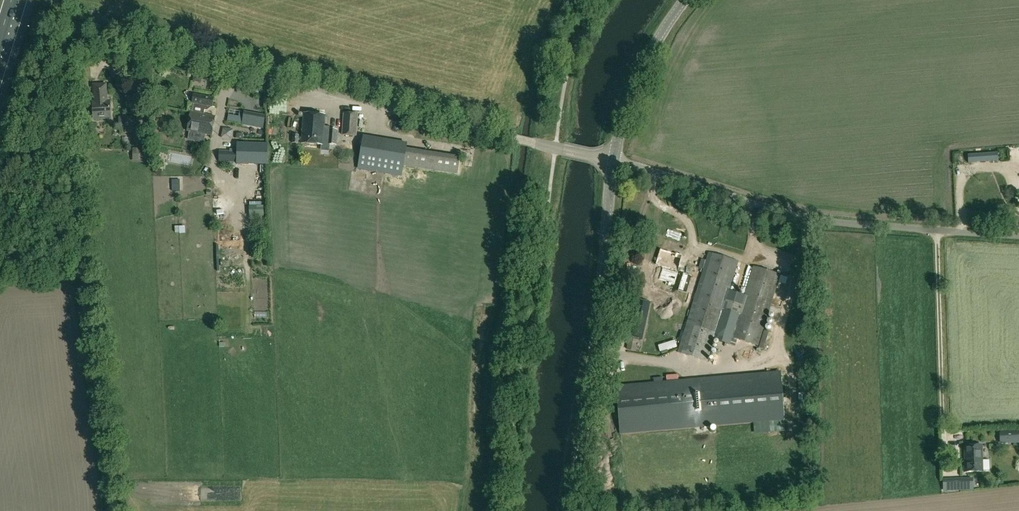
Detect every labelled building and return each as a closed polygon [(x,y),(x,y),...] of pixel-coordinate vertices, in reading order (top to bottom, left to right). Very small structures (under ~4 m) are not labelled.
[(78,74),(79,90),(88,90),(87,79),(91,79),(90,61),(77,62),(78,74)] [(110,102),(106,102),(105,85),(94,86),(95,103),(93,103),(94,119),(111,118),(110,102)] [(192,112),(190,112),(187,131),(211,136),(215,117),(204,115),(204,110),(207,111),(208,106),(212,107),(214,99),(193,95),(192,103),(194,104),(192,112)] [(259,114),(260,109),(245,106),(244,112),(259,114)] [(342,135),(357,136),(358,113),(343,113),(342,135)] [(328,145),(336,145),(337,131),(329,130),(324,130),(325,115),(303,114),(301,144),(323,146),(323,145),(328,146),(328,145)] [(264,118),(244,115),(242,125),(262,129),(264,118)] [(119,117),(119,129),(135,128),(135,116),(119,117)] [(223,127),(221,138),(231,140),(233,130),(223,127)] [(347,137),(347,147),(374,147),(374,137),(347,137)] [(386,160),(397,160),(397,142),(377,142),(377,154),(386,154),(386,160)] [(237,153),(236,166),(268,168),(268,154),(266,154),(266,145),(247,144),(247,153),(237,153)] [(133,148),(133,162),(149,162),(149,148),(133,148)] [(402,166),(458,175),(460,157),(405,149),(402,166)] [(219,151),(219,162),(236,163),(236,152),(219,151)] [(471,208),(480,208),(481,197),(472,197),(471,208)] [(678,271),(682,255),(660,249),(655,265),(678,271)] [(691,308),(677,351),(705,359),(708,360),(724,310),(734,313),(727,337),(758,347),(781,275),(753,266),(744,295),(730,291),(733,280),(739,262),(708,252),(700,278),(692,276),(687,294),(686,294),(682,305),(691,308)] [(239,288),(226,292),(230,301),(242,296),(239,288)] [(636,308),(629,337),(642,340),(648,311),(636,308)] [(721,347),(726,330),(720,328),(715,345),(721,347)] [(780,372),(616,386),(621,434),(785,420),(780,372)] [(1001,436),(1001,446),(1018,446),(1018,436),(1001,436)] [(964,472),(982,472),(981,446),(965,446),(965,462),(964,462),(964,472)] [(951,481),(952,491),(960,491),(959,481),(951,481)]
